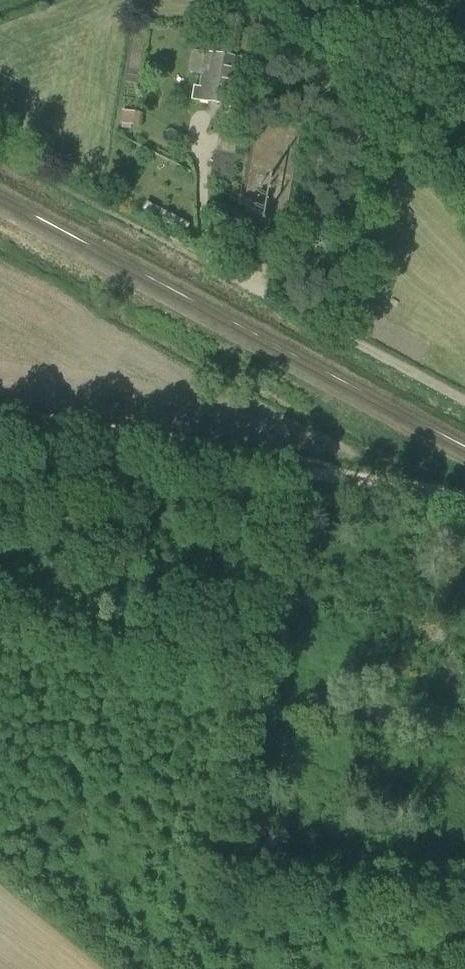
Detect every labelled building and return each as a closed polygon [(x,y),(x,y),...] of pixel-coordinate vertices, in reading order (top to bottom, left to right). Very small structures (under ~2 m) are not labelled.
[(235,58),(239,36),(215,32),(212,54),(206,53),(199,95),(205,96),(204,101),(234,106),(241,59),(235,58)] [(233,154),(215,151),(209,180),(228,183),(233,154)]
